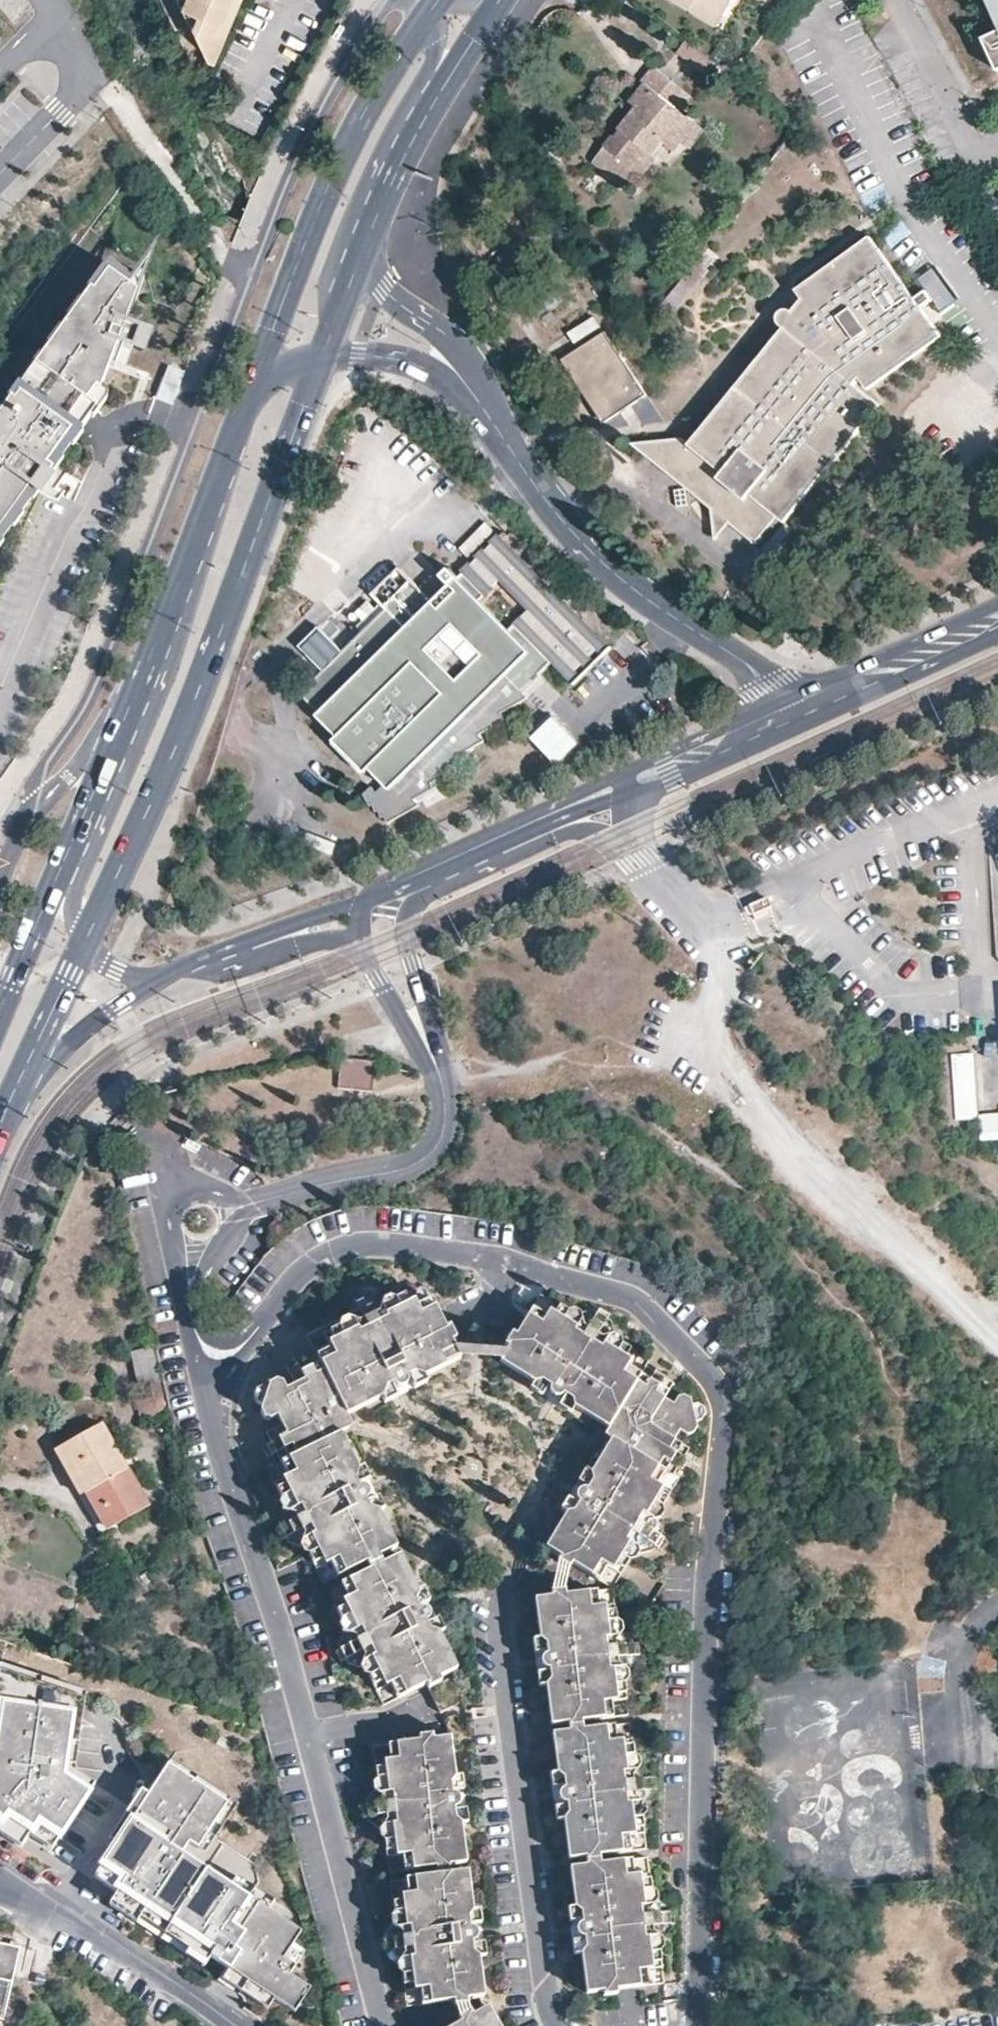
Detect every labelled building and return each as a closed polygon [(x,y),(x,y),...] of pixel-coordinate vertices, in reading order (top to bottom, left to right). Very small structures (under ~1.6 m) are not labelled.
[(220,34),(215,32),(227,0),(179,0),(176,7),(191,14),(186,25),(203,59),(208,62),(220,34)] [(220,34),(235,0),(227,0),(215,32),(220,34)] [(720,13),(699,0),(676,0),(714,23),(720,13)] [(720,13),(728,0),(699,0),(720,13)] [(997,28),(997,0),(984,0),(997,28)] [(981,41),(997,73),(997,33),(981,41)] [(716,63),(687,40),(676,52),(706,76),(716,63)] [(593,160),(625,185),(638,169),(632,164),(644,149),(650,154),(661,140),(672,150),(681,139),(672,132),(686,115),(677,108),(689,93),(653,65),(641,80),(650,87),(637,105),(618,128),(621,131),(617,136),(614,134),(593,160)] [(672,132),(681,139),(690,146),(703,128),(686,115),(672,132)] [(938,331),(868,238),(799,290),(803,297),(792,310),(789,308),(786,308),(782,308),(779,310),(777,315),(777,319),(781,324),(785,328),(693,444),(682,436),(633,441),(677,477),(711,505),(717,535),(729,521),(754,541),(776,514),(781,517),(875,399),(853,381),(861,375),(866,384),(938,331)] [(90,407),(80,400),(89,387),(93,389),(95,384),(103,364),(99,363),(109,341),(112,342),(126,348),(133,332),(119,326),(133,292),(126,288),(130,281),(127,279),(104,264),(30,367),(26,364),(0,401),(0,534),(31,490),(53,499),(70,476),(51,463),(90,407)] [(935,268),(914,280),(934,315),(956,303),(935,268)] [(138,275),(138,274),(137,273),(136,272),(135,272),(134,272),(133,272),(132,272),(131,273),(130,274),(130,275),(127,279),(130,281),(126,288),(133,292),(138,278),(139,277),(139,276),(138,275)] [(591,293),(582,281),(530,315),(538,328),(591,293)] [(601,309),(593,297),(541,331),(549,344),(601,309)] [(594,403),(606,422),(649,394),(609,330),(565,357),(594,403)] [(103,364),(112,342),(109,341),(99,363),(103,364)] [(182,379),(185,373),(166,366),(154,397),(173,405),(182,380),(181,380),(182,379)] [(99,390),(99,388),(98,387),(97,386),(97,385),(95,384),(93,389),(89,387),(80,400),(90,407),(98,396),(99,393),(99,391),(99,390)] [(484,526),(461,547),(467,554),(491,533),(484,526)] [(363,793),(372,803),(376,809),(377,808),(381,815),(383,814),(387,820),(419,804),(415,797),(441,783),(438,776),(462,762),(459,754),(483,741),(480,733),(504,719),(501,713),(526,698),(523,692),(549,665),(565,681),(609,636),(605,632),(598,640),(501,541),(508,534),(504,530),(459,576),(450,567),(442,575),(451,584),(434,601),(400,567),(373,594),(386,607),(344,650),(321,628),(303,646),(324,668),(301,691),(319,709),(312,715),(333,736),(328,740),(360,773),(365,768),(382,786),(375,791),(370,787),(363,793)] [(96,605),(104,588),(92,584),(85,601),(96,605)] [(558,765),(580,743),(553,716),(531,738),(558,765)] [(766,901),(748,909),(752,919),(770,911),(766,901)] [(981,1136),(974,1053),(953,1054),(960,1142),(981,1140),(981,1136)] [(376,1062),(346,1057),(341,1085),(372,1090),(376,1062)] [(981,1136),(981,1140),(983,1159),(997,1157),(997,1135),(981,1136)] [(457,1356),(423,1284),(371,1309),(363,1292),(352,1297),(361,1315),(309,1340),(314,1350),(318,1359),(340,1405),(342,1409),(376,1393),(380,1400),(390,1396),(384,1383),(388,1381),(390,1385),(393,1387),(396,1387),(399,1386),(400,1386),(402,1385),(404,1382),(405,1380),(405,1376),(404,1374),(406,1373),(412,1384),(423,1380),(419,1373),(457,1356)] [(585,1321),(536,1291),(497,1356),(530,1377),(527,1382),(535,1388),(541,1378),(545,1381),(544,1383),(543,1386),(545,1390),(547,1392),(548,1393),(550,1394),(554,1394),(556,1392),(559,1389),(564,1392),(558,1402),(568,1408),(571,1403),(605,1424),(609,1417),(634,1374),(640,1365),(644,1358),(596,1329),(605,1312),(600,1309),(596,1306),(585,1321)] [(159,1378),(152,1342),(148,1343),(130,1347),(137,1382),(159,1378)] [(329,1410),(340,1405),(318,1359),(308,1364),(303,1354),(301,1349),(290,1355),(293,1360),(297,1370),(288,1374),(291,1379),(279,1385),(276,1378),(270,1374),(263,1377),(262,1383),(255,1382),(250,1384),(249,1387),(248,1389),(251,1394),(257,1397),(256,1403),(259,1408),(263,1410),(273,1406),(278,1418),(272,1421),(277,1429),(268,1434),(263,1436),(268,1447),(273,1445),(282,1440),(286,1449),(332,1427),(328,1418),(329,1410)] [(308,1364),(318,1359),(314,1350),(303,1354),(308,1364)] [(283,1364),(288,1374),(297,1370),(293,1360),(283,1364)] [(650,1371),(640,1365),(634,1374),(644,1381),(650,1371)] [(644,1381),(634,1374),(609,1417),(618,1423),(620,1431),(614,1441),(657,1467),(662,1458),(670,1464),(675,1467),(680,1459),(682,1456),(677,1453),(669,1448),(674,1439),(669,1436),(676,1424),(684,1429),(691,1428),(694,1422),(692,1417),(698,1416),(701,1411),(699,1406),(694,1403),(689,1404),(687,1398),(682,1395),(674,1397),(670,1405),(660,1399),(664,1392),(654,1386),(659,1377),(662,1373),(653,1366),(650,1371),(644,1381)] [(669,1383),(659,1377),(654,1386),(664,1392),(669,1383)] [(166,1410),(159,1378),(148,1380),(151,1393),(153,1393),(158,1412),(166,1410)] [(158,1412),(153,1393),(151,1393),(134,1398),(138,1417),(158,1412)] [(345,1415),(342,1409),(340,1405),(329,1410),(328,1418),(332,1427),(337,1425),(343,1422),(344,1418),(345,1415)] [(618,1423),(609,1417),(605,1424),(602,1428),(603,1432),(604,1435),(608,1437),(614,1441),(620,1431),(618,1423)] [(264,1424),(268,1434),(277,1429),(272,1421),(264,1424)] [(146,1500),(95,1422),(62,1444),(79,1471),(69,1477),(78,1491),(83,1488),(107,1525),(146,1500)] [(337,1425),(332,1427),(286,1449),(278,1454),(267,1459),(292,1510),(275,1518),(280,1529),(298,1521),(322,1573),(362,1555),(363,1558),(377,1551),(376,1548),(394,1539),(377,1504),(382,1501),(377,1491),(365,1497),(363,1494),(364,1491),(366,1489),(367,1486),(368,1483),(367,1482),(366,1480),(364,1478),(361,1476),(358,1477),(355,1478),(353,1475),(366,1468),(361,1457),(355,1460),(337,1425)] [(666,1473),(657,1467),(614,1441),(608,1437),(587,1471),(581,1467),(575,1478),(586,1486),(584,1488),(582,1487),(578,1487),(575,1489),(572,1492),(572,1493),(572,1494),(571,1497),(573,1501),(575,1503),(574,1505),(562,1498),(557,1508),(563,1512),(544,1545),(610,1586),(639,1537),(655,1547),(658,1543),(661,1536),(645,1526),(674,1478),(666,1473)] [(682,1444),(674,1439),(669,1448),(677,1453),(682,1444)] [(278,1454),(286,1449),(282,1440),(273,1445),(278,1454)] [(52,1451),(69,1477),(79,1471),(62,1444),(52,1451)] [(666,1473),(670,1464),(662,1458),(657,1467),(666,1473)] [(102,1528),(107,1525),(83,1488),(78,1491),(102,1528)] [(379,1555),(377,1551),(363,1558),(365,1562),(326,1581),(351,1633),(334,1641),(339,1652),(356,1644),(381,1695),(452,1660),(436,1626),(442,1623),(437,1613),(425,1618),(425,1614),(427,1612),(429,1608),(428,1604),(427,1601),(425,1600),(422,1599),(419,1599),(415,1600),(413,1596),(426,1590),(421,1580),(414,1583),(397,1547),(379,1555)] [(618,1644),(610,1587),(532,1598),(537,1637),(531,1638),(532,1649),(545,1648),(545,1652),(543,1652),(540,1655),(538,1659),(538,1662),(539,1665),(540,1667),(544,1668),(547,1668),(548,1673),(536,1674),(537,1684),(544,1684),(549,1723),(568,1720),(584,1718),(627,1712),(620,1658),(638,1655),(636,1648),(635,1642),(618,1644)] [(1,1814),(41,1827),(59,1810),(75,1688),(0,1663),(0,1813),(1,1814)] [(461,1693),(449,1668),(424,1679),(436,1705),(461,1693)] [(75,1688),(59,1810),(41,1827),(1,1814),(0,1813),(0,1834),(2,1835),(11,1842),(20,1846),(28,1835),(49,1851),(95,1782),(76,1767),(86,1691),(75,1688)] [(585,1728),(584,1718),(568,1720),(569,1731),(585,1728)] [(636,1779),(628,1723),(585,1728),(569,1731),(551,1733),(556,1771),(549,1772),(551,1783),(563,1781),(563,1785),(561,1786),(559,1789),(557,1793),(557,1796),(559,1799),(563,1802),(566,1803),(566,1805),(555,1808),(556,1820),(563,1819),(569,1858),(587,1855),(604,1853),(646,1847),(638,1793),(657,1790),(655,1777),(636,1779)] [(432,1869),(447,1867),(447,1863),(466,1860),(462,1823),(469,1822),(467,1810),(454,1811),(453,1807),(456,1806),(458,1804),(460,1801),(460,1798),(460,1795),(458,1793),(456,1791),(454,1790),(451,1790),(450,1787),(463,1784),(462,1773),(455,1774),(448,1734),(372,1745),(379,1800),(360,1803),(362,1816),(380,1814),(389,1870),(432,1865),(432,1869)] [(165,1756),(155,1770),(169,1780),(179,1766),(165,1756)] [(294,2012),(310,1988),(289,1974),(295,1966),(284,1958),(293,1943),(302,1931),(184,1851),(191,1840),(196,1844),(217,1813),(203,1803),(213,1789),(179,1766),(169,1780),(155,1770),(138,1795),(147,1802),(116,1848),(98,1874),(112,1884),(110,1886),(294,2012)] [(213,1789),(203,1803),(217,1813),(227,1799),(213,1789)] [(147,1802),(138,1795),(107,1841),(116,1848),(147,1802)] [(605,1862),(604,1853),(587,1855),(588,1864),(605,1862)] [(588,1864),(570,1867),(576,1905),(569,1907),(570,1917),(582,1916),(581,1920),(577,1922),(575,1925),(575,1930),(576,1933),(578,1935),(581,1937),(585,1938),(585,1941),(574,1943),(575,1954),(582,1953),(588,1992),(664,1982),(657,1926),(675,1923),(674,1911),(655,1914),(647,1856),(605,1862),(588,1864)] [(448,1872),(447,1867),(432,1869),(433,1874),(390,1880),(398,1937),(378,1940),(380,1952),(399,1950),(407,2006),(481,1996),(486,1996),(480,1957),(487,1956),(486,1944),(472,1946),(471,1942),(474,1941),(477,1939),(479,1936),(479,1933),(479,1930),(477,1928),(475,1926),(472,1925),(469,1925),(468,1922),(482,1920),(480,1908),(473,1909),(468,1869),(448,1872)] [(21,1945),(0,1941),(0,2025),(3,2025),(21,1945)] [(293,1943),(284,1958),(295,1966),(305,1951),(293,1943)] [(488,2005),(484,2007),(451,2025),(500,2025),(488,2005)]
